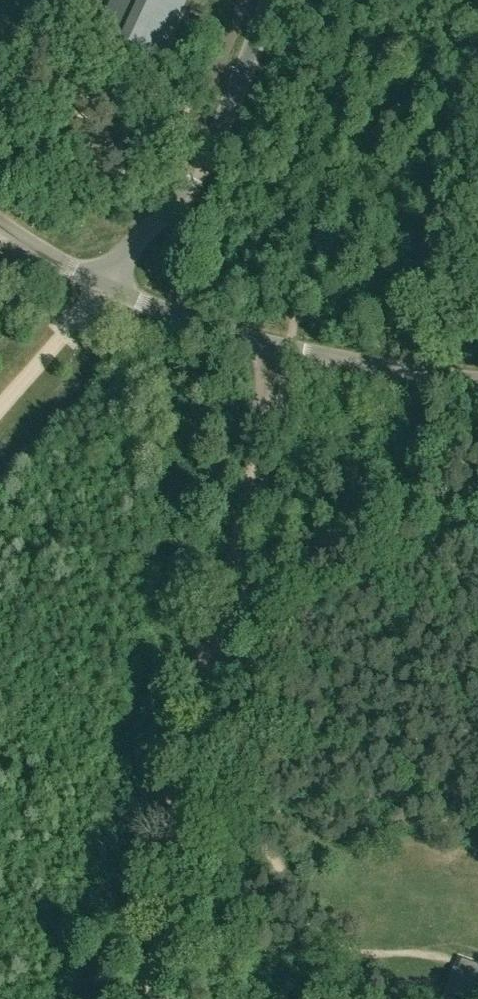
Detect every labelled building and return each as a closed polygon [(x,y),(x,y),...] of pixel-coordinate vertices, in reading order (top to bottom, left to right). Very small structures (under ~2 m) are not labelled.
[(101,28),(160,56),(185,0),(114,0),(101,28)] [(165,165),(168,149),(158,147),(155,163),(165,165)] [(477,995),(477,978),(456,969),(447,993),(462,998),(477,998),(477,995)]
